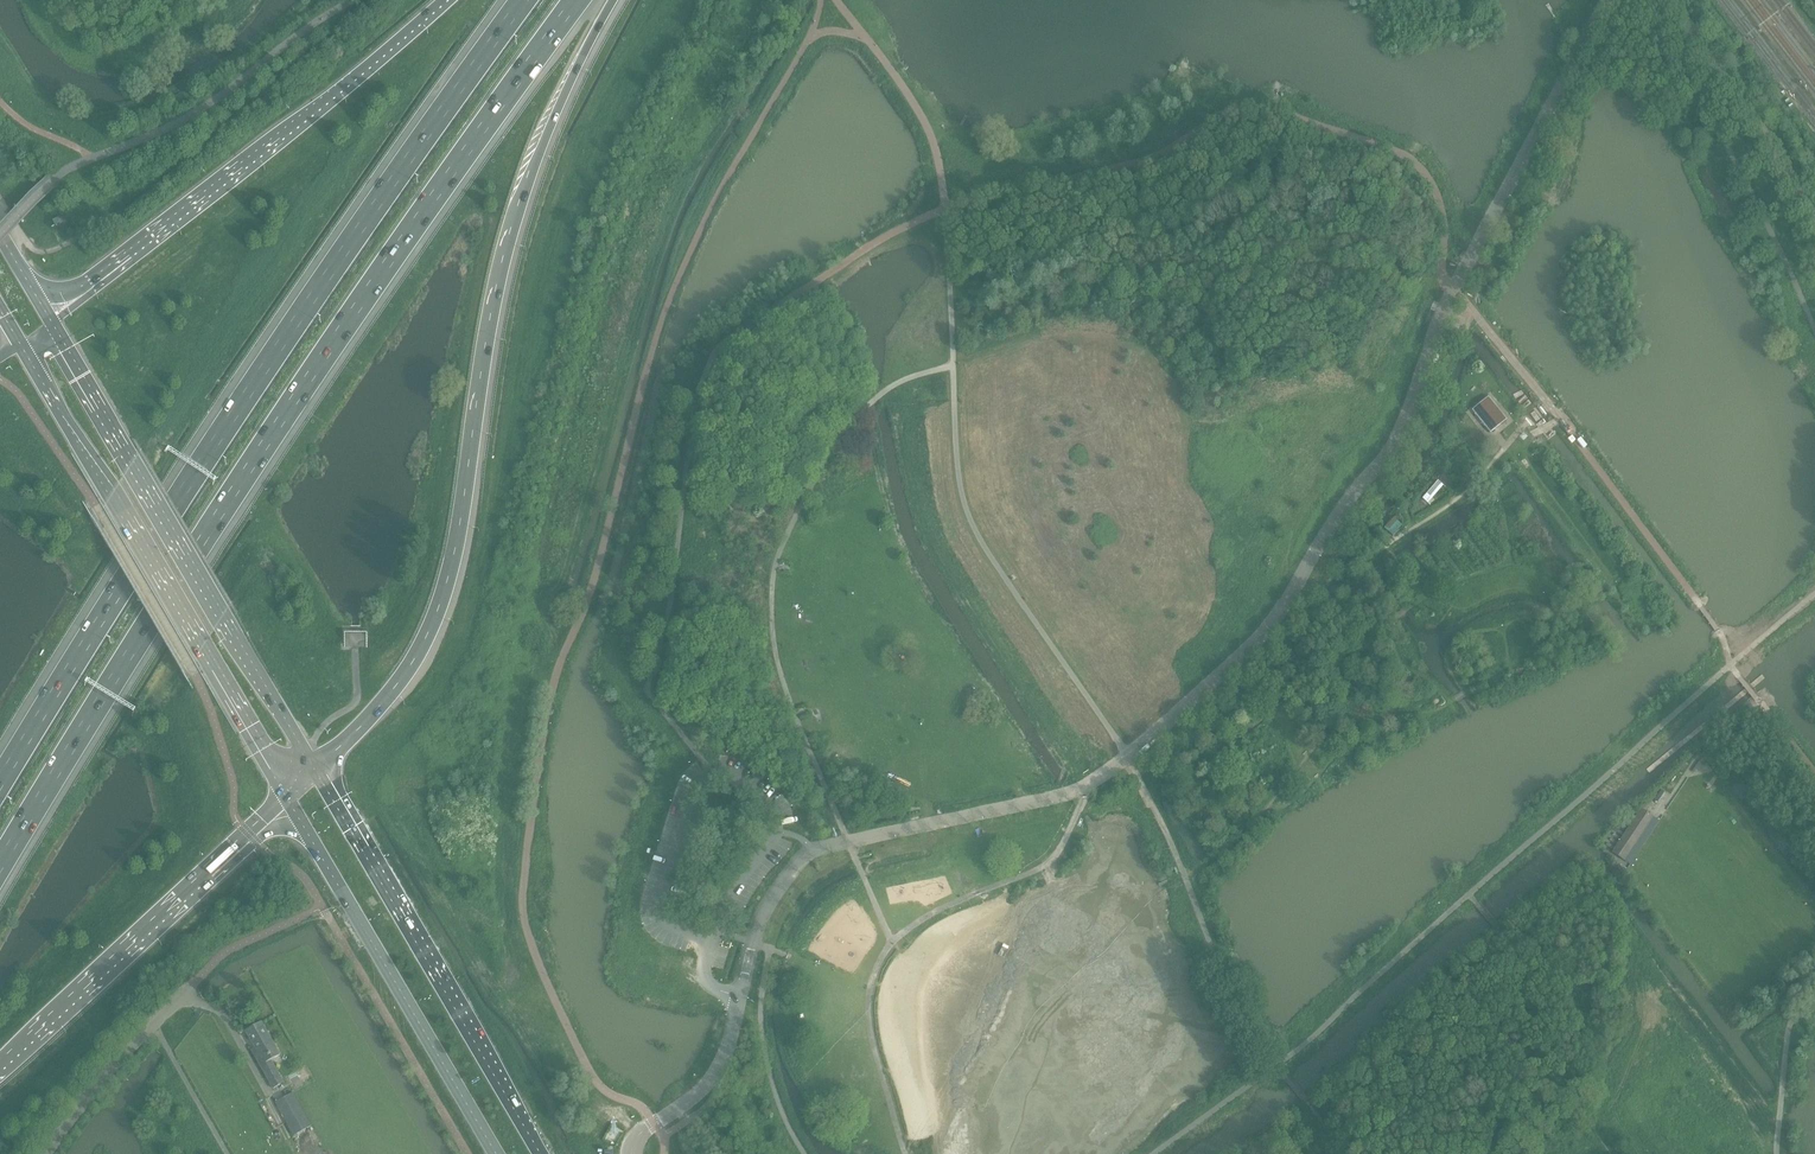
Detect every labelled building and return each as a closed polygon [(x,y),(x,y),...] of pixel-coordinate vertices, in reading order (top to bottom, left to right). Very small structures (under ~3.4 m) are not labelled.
[(60,216),(53,220),(56,226),(63,222),(60,216)] [(1477,406),(1472,410),(1490,432),(1506,419),(1489,397),(1477,406)] [(360,632),(344,633),(344,647),(352,647),(354,647),(360,648),(367,648),(368,633),(360,632)] [(1640,809),(1612,852),(1624,860),(1653,818),(1640,809)] [(259,1054),(255,1056),(274,1089),(284,1083),(271,1060),(280,1055),(261,1022),(246,1031),(259,1054)] [(293,1093),(276,1103),(294,1136),(311,1126),(293,1093)]
